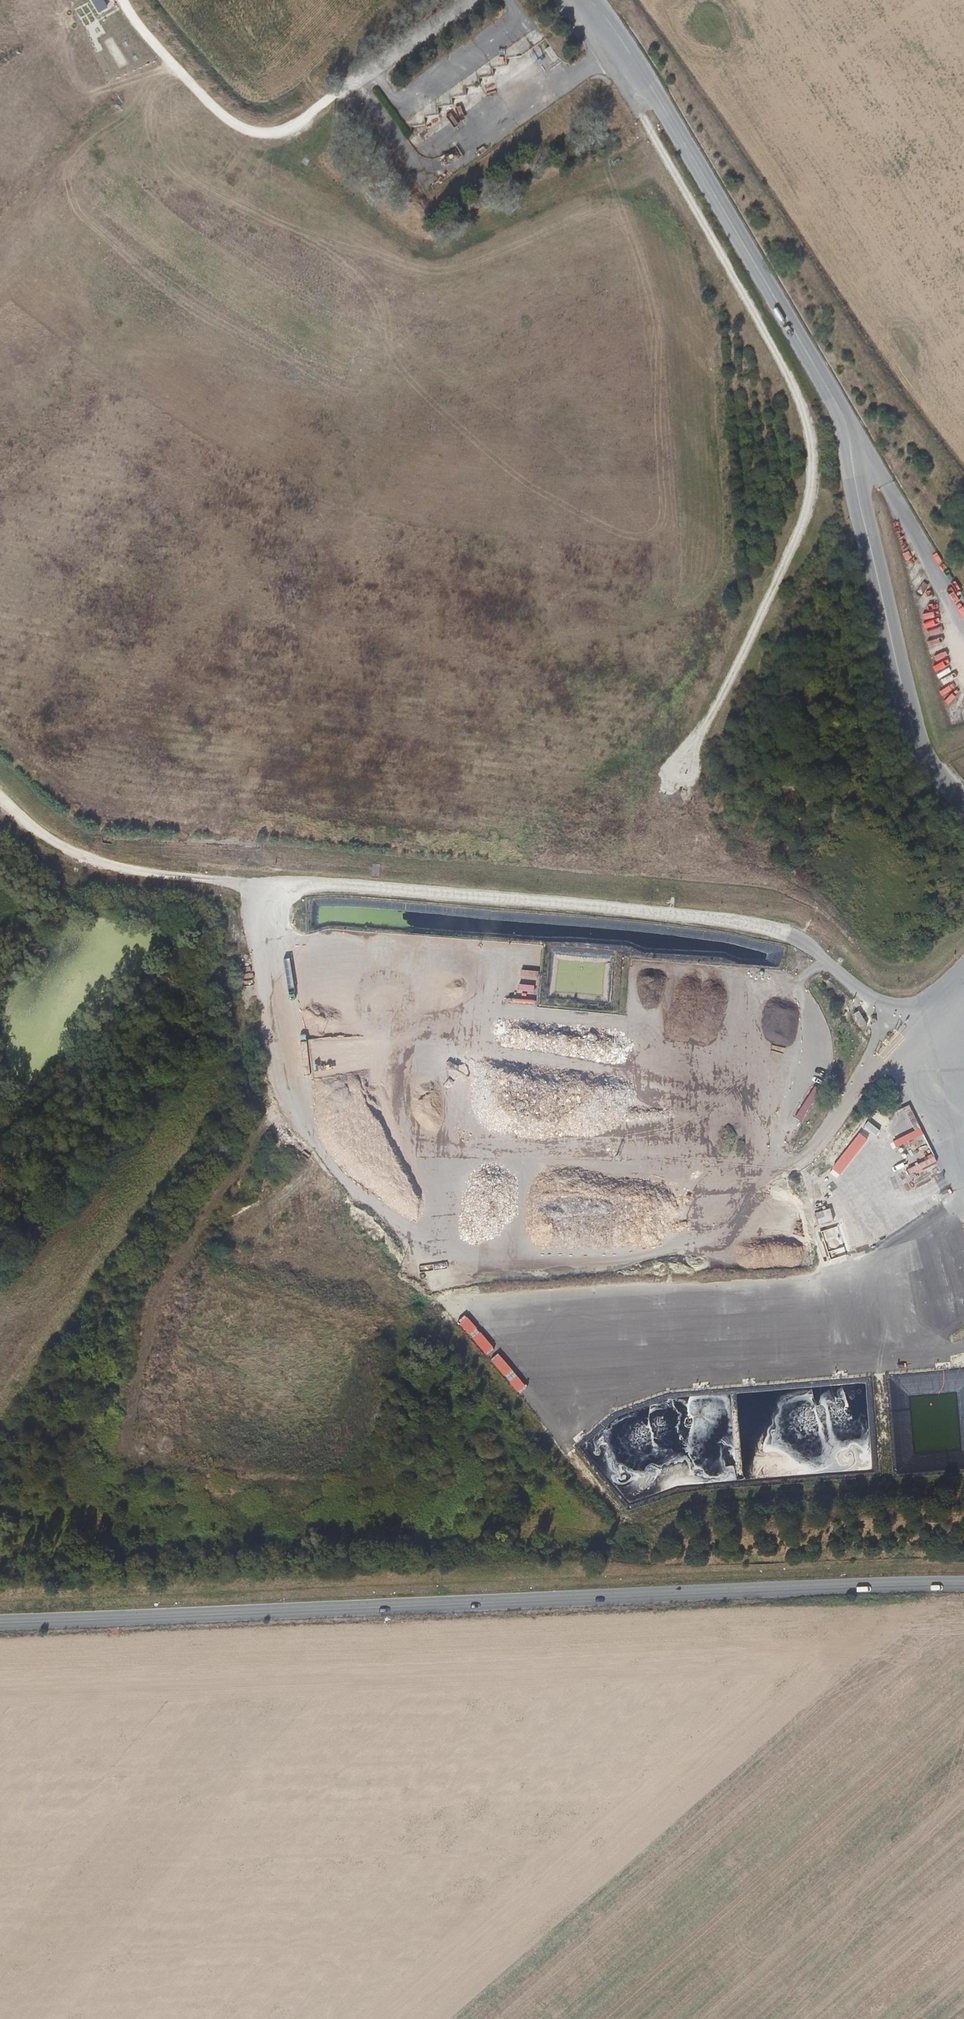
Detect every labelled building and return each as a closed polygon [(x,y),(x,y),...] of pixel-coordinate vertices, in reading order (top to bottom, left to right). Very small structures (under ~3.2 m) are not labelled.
[(451,96),(466,94),(464,82),(475,80),(475,78),(440,83),(441,92),(433,93),(435,108),(420,110),(421,117),(437,115),(436,107),(452,105),(451,96)] [(899,514),(892,516),(898,546),(905,545),(899,514)] [(881,1419),(894,1418),(893,1406),(899,1406),(898,1390),(885,1390),(886,1404),(881,1404),(881,1419)] [(920,1408),(926,1406),(922,1392),(916,1394),(920,1408)] [(913,1418),(917,1429),(931,1424),(927,1414),(920,1417),(919,1416),(913,1418)] [(957,1439),(942,1440),(942,1463),(963,1462),(962,1448),(963,1448),(963,1432),(957,1432),(957,1439)]
